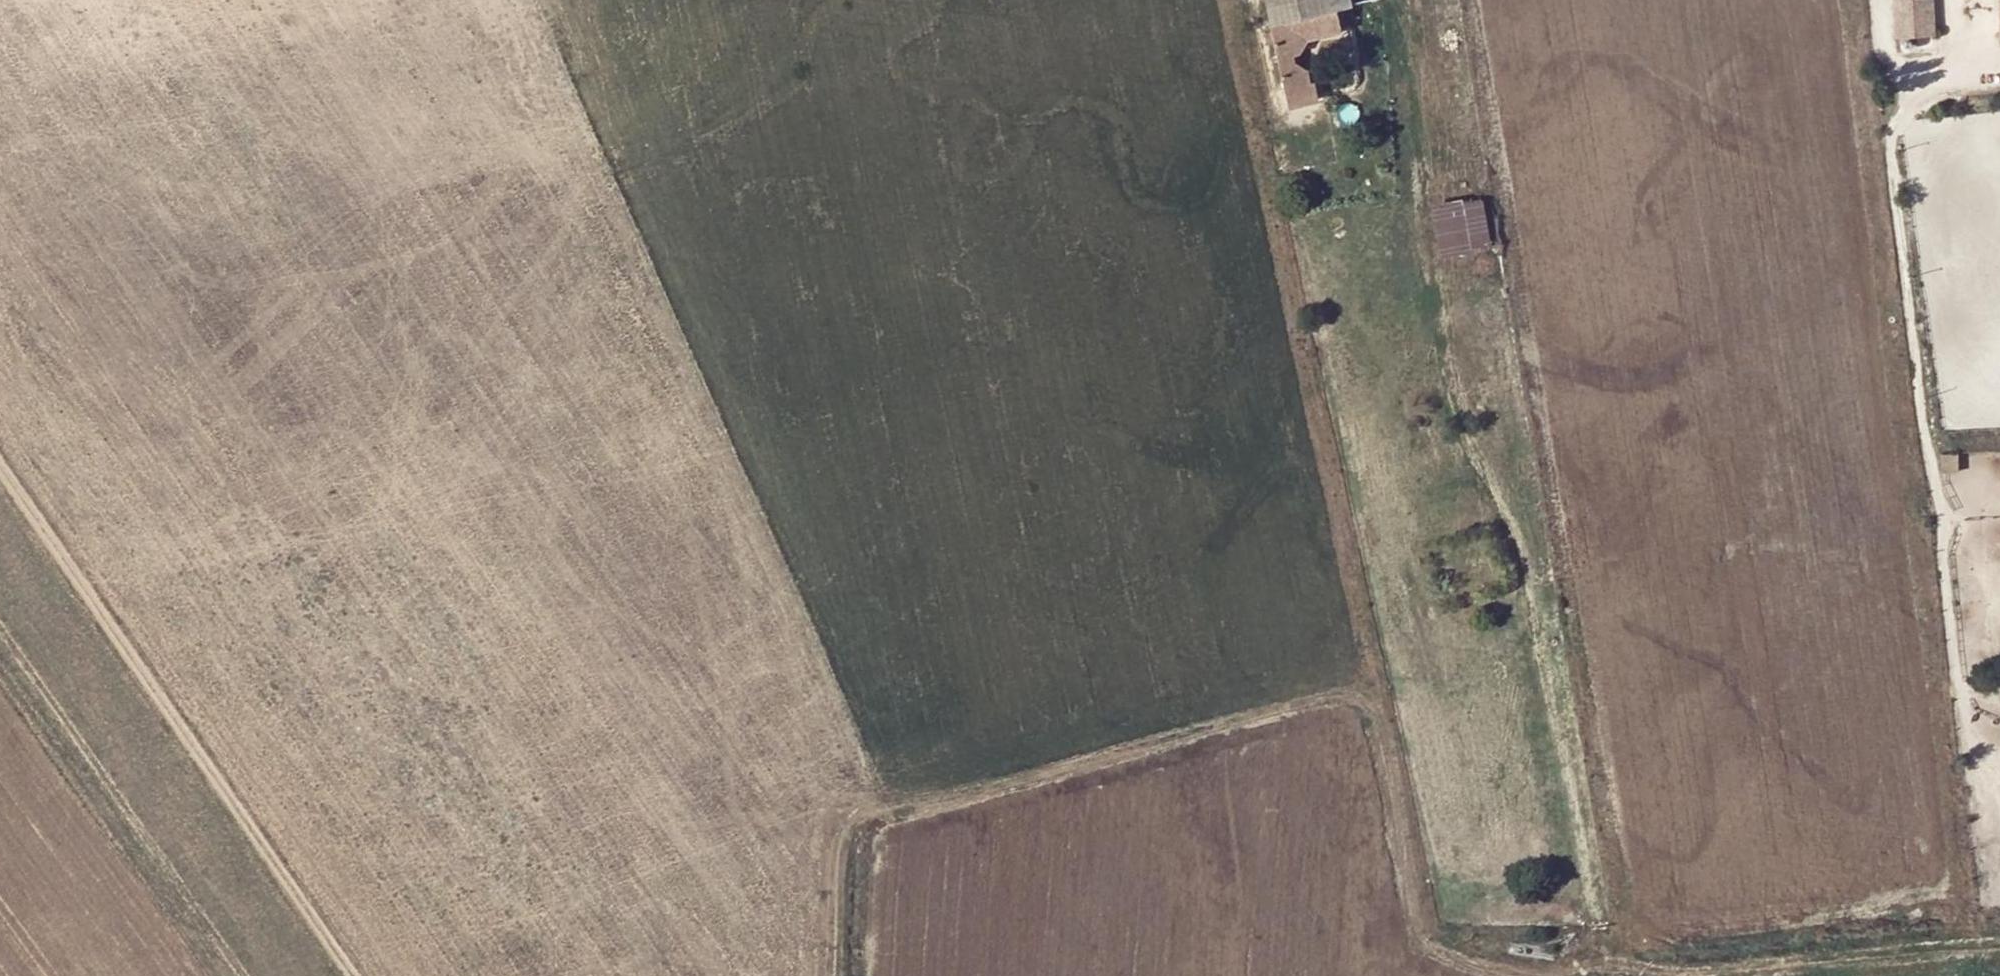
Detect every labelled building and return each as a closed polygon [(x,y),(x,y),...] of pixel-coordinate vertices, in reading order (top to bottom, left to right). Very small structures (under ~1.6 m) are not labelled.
[(1273,24),(1354,5),(1353,0),(1268,0),(1273,24)] [(1900,59),(1933,58),(1929,0),(1897,0),(1900,59)] [(1498,246),(1493,195),(1440,199),(1444,250),(1498,246)]
